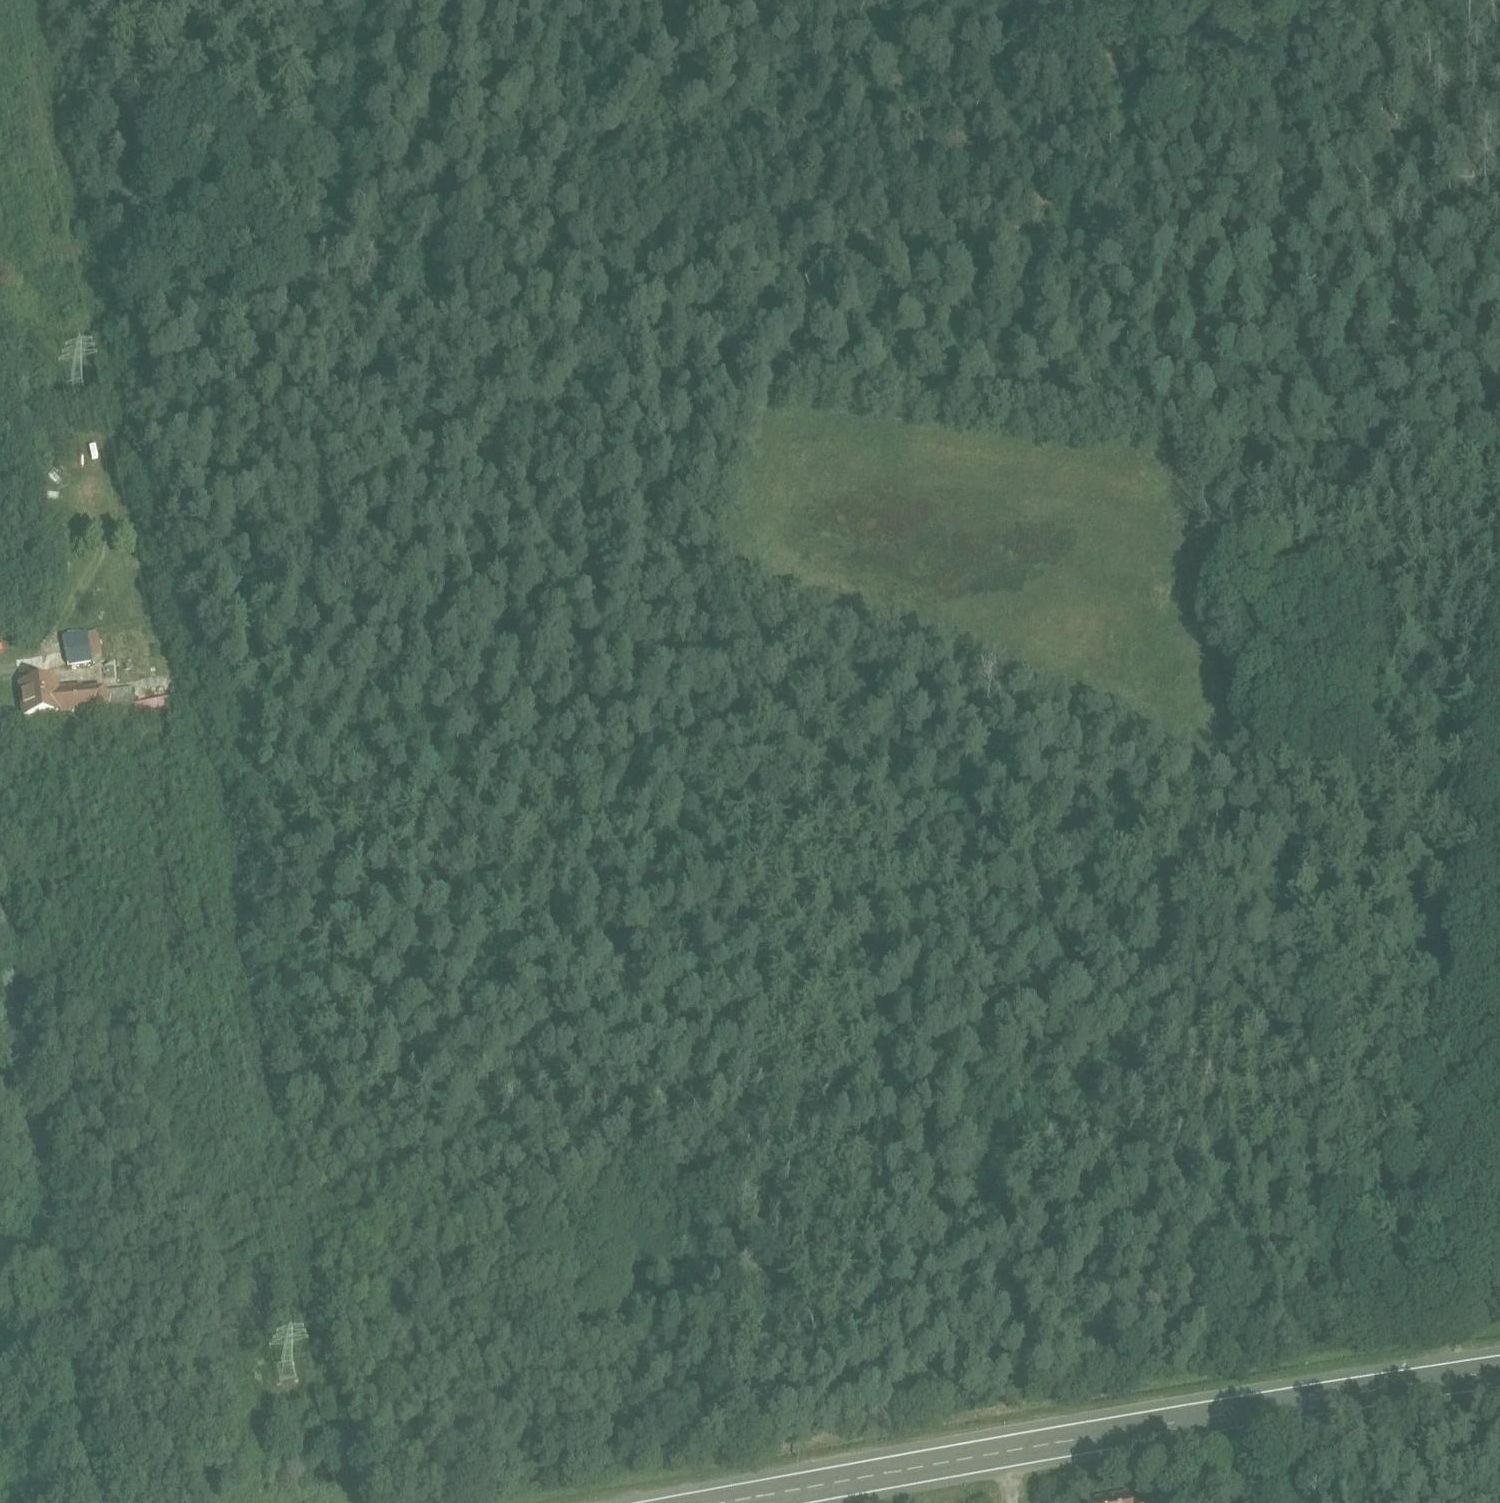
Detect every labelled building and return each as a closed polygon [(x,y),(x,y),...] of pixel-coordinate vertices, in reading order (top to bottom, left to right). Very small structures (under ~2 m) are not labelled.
[(79,636),(56,639),(60,666),(83,663),(79,636)] [(55,682),(18,686),(21,718),(105,709),(102,687),(80,690),(80,684),(56,687),(55,682)]
